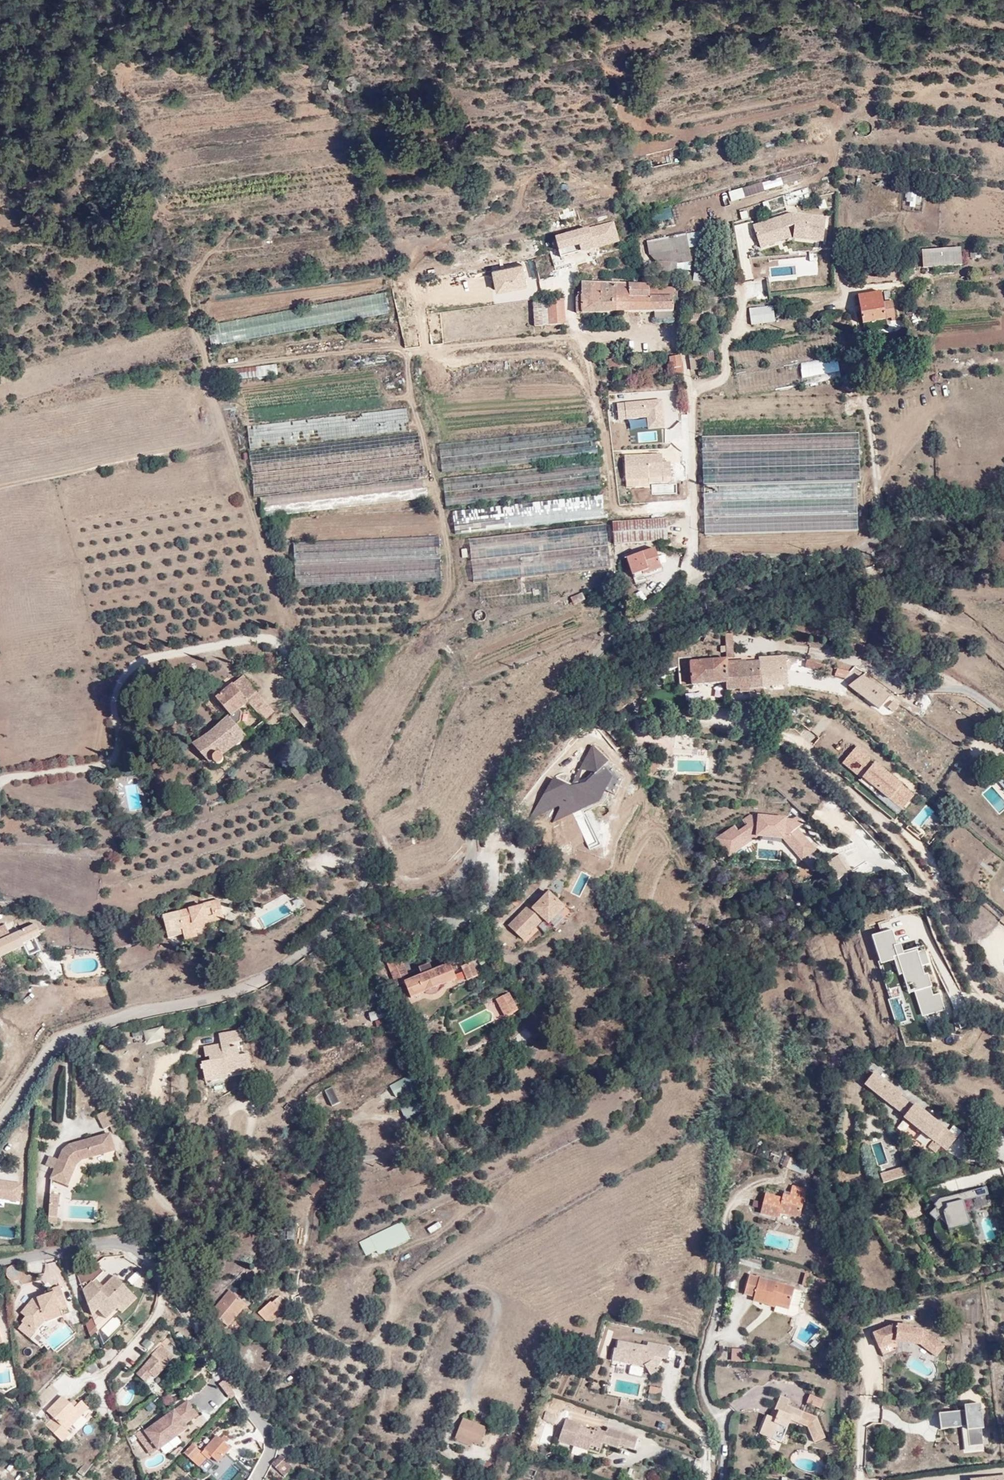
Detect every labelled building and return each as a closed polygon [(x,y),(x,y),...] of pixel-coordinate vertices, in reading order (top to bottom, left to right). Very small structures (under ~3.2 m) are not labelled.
[(708,143),(698,145),(700,152),(710,150),(708,143)] [(816,197),(809,173),(657,216),(664,240),(816,197)] [(921,193),(908,192),(907,206),(919,208),(921,193)] [(925,199),(923,207),(937,210),(939,201),(925,199)] [(826,241),(826,214),(786,214),(752,224),(759,248),(764,248),(786,241),(826,241)] [(698,251),(696,238),(680,240),(680,239),(641,247),(643,261),(650,267),(671,271),(685,269),(682,254),(698,251)] [(960,246),(923,254),(926,268),(963,262),(960,246)] [(560,257),(562,265),(595,256),(593,248),(560,257)] [(580,263),(568,266),(568,272),(584,273),(580,263)] [(551,267),(505,273),(508,296),(554,290),(551,267)] [(709,287),(691,284),(692,288),(689,288),(688,293),(702,293),(702,295),(711,295),(710,287),(709,287)] [(579,307),(579,320),(650,319),(650,326),(669,326),(670,290),(579,289),(579,307)] [(884,300),(892,299),(890,290),(882,291),(884,300)] [(892,328),(892,312),(883,313),(883,301),(861,301),(860,328),(883,328),(892,328)] [(560,303),(531,304),(533,330),(561,329),(560,303)] [(770,313),(746,316),(748,330),(772,326),(770,313)] [(695,358),(695,370),(696,379),(704,378),(704,359),(702,358),(695,358)] [(838,358),(800,361),(802,381),(840,378),(838,358)] [(668,361),(670,372),(682,371),(680,360),(668,361)] [(606,365),(607,373),(625,371),(624,363),(606,365)] [(597,458),(594,430),(436,448),(440,474),(597,458)] [(700,491),(852,488),(851,443),(698,446),(700,491)] [(854,538),(852,488),(700,491),(702,541),(854,538)] [(603,522),(602,499),(526,507),(453,513),(454,534),(603,522)] [(612,526),(615,547),(665,546),(665,524),(612,526)] [(609,571),(606,530),(470,542),(473,583),(609,571)] [(439,537),(294,544),(296,588),(441,582),(439,537)] [(652,553),(624,562),(630,582),(659,573),(652,553)] [(581,595),(569,600),(571,606),(583,601),(581,595)] [(867,632),(849,628),(846,639),(864,644),(867,632)] [(739,634),(739,637),(736,658),(743,659),(745,635),(739,634)] [(951,643),(931,634),(928,645),(948,653),(951,643)] [(728,664),(727,660),(690,662),(690,654),(677,655),(678,667),(690,666),(690,672),(688,671),(689,686),(727,684),(726,664),(728,664)] [(789,685),(787,657),(761,658),(762,662),(764,686),(789,685)] [(726,664),(727,684),(728,690),(731,690),(764,689),(764,686),(762,662),(736,663),(728,664),(726,664)] [(824,671),(825,665),(808,662),(807,667),(824,671)] [(846,679),(853,674),(839,670),(838,677),(846,679)] [(244,675),(235,682),(248,701),(261,721),(271,714),(244,675)] [(863,679),(853,686),(882,709),(890,699),(863,679)] [(248,701),(235,682),(216,696),(229,713),(248,701)] [(304,699),(290,708),(296,717),(310,707),(304,699)] [(844,702),(839,707),(852,718),(856,712),(844,702)] [(625,719),(618,713),(607,724),(615,731),(625,719)] [(215,727),(195,740),(211,761),(214,759),(218,764),(223,759),(220,754),(235,744),(236,746),(247,738),(230,714),(215,727)] [(590,745),(571,786),(551,777),(531,819),(537,822),(553,817),(554,821),(598,807),(606,790),(615,794),(622,781),(619,771),(607,766),(602,751),(590,745)] [(857,746),(843,763),(902,812),(916,795),(857,746)] [(657,769),(648,762),(637,776),(646,784),(657,769)] [(729,860),(755,838),(782,840),(799,860),(803,861),(816,850),(800,831),(800,820),(796,814),(793,817),(748,814),(745,817),(744,829),(729,827),(713,841),(729,860)] [(788,853),(794,865),(800,862),(794,851),(788,853)] [(839,854),(827,862),(836,877),(849,869),(839,854)] [(548,892),(535,905),(560,927),(572,916),(548,892)] [(177,932),(178,938),(180,944),(195,941),(192,932),(191,927),(212,923),(220,921),(214,900),(198,904),(199,908),(156,919),(161,935),(177,932)] [(535,905),(530,901),(523,912),(512,922),(508,926),(523,942),(544,922),(554,933),(560,927),(535,905)] [(212,923),(191,927),(192,932),(202,930),(202,931),(213,929),(212,923)] [(0,928),(0,957),(20,948),(20,945),(30,941),(36,938),(31,927),(6,938),(1,927),(0,928)] [(894,929),(872,936),(881,965),(897,960),(907,995),(915,993),(922,1016),(945,1010),(940,993),(936,994),(923,948),(901,954),(894,929)] [(162,941),(178,938),(177,932),(161,935),(162,941)] [(20,948),(24,958),(32,955),(34,949),(30,941),(20,945),(20,948)] [(408,979),(400,956),(385,961),(395,988),(404,985),(409,999),(422,994),(432,997),(439,994),(444,987),(456,983),(450,965),(433,971),(429,963),(417,967),(420,975),(408,979)] [(473,962),(461,967),(468,982),(480,978),(473,962)] [(510,994),(495,1000),(504,1019),(518,1012),(510,994)] [(888,1001),(896,1024),(907,1020),(900,997),(888,1001)] [(374,1022),(392,1016),(390,1009),(367,1015),(369,1023),(374,1022)] [(395,1025),(392,1016),(374,1022),(376,1031),(395,1025)] [(143,1029),(145,1042),(165,1039),(163,1026),(143,1029)] [(201,1062),(204,1081),(252,1074),(249,1053),(239,1055),(238,1044),(242,1043),(240,1029),(218,1032),(219,1044),(204,1046),(206,1061),(201,1062)] [(957,1138),(915,1104),(914,1106),(901,1096),(903,1094),(875,1072),(865,1085),(906,1117),(905,1119),(934,1142),(929,1148),(936,1153),(940,1147),(946,1152),(957,1138)] [(409,1077),(390,1088),(396,1099),(415,1087),(409,1077)] [(332,1087),(325,1090),(330,1105),(338,1102),(332,1087)] [(416,1095),(397,1104),(406,1122),(425,1113),(416,1095)] [(107,1109),(94,1115),(101,1129),(108,1127),(111,1133),(118,1130),(107,1109)] [(898,1129),(909,1135),(914,1127),(903,1120),(898,1129)] [(106,1133),(62,1148),(49,1179),(66,1186),(75,1164),(113,1151),(106,1133)] [(920,1134),(915,1142),(925,1149),(931,1141),(920,1134)] [(790,1175),(794,1162),(786,1157),(780,1172),(790,1175)] [(805,1166),(794,1162),(790,1175),(801,1179),(805,1166)] [(882,1183),(909,1177),(907,1166),(879,1172),(882,1183)] [(323,1183),(317,1177),(303,1193),(309,1198),(323,1183)] [(944,1196),(947,1206),(957,1203),(961,1216),(981,1210),(983,1217),(1003,1211),(1003,1190),(1001,1179),(944,1196)] [(0,1183),(0,1203),(19,1206),(21,1185),(0,1183)] [(794,1200),(797,1188),(789,1187),(786,1197),(794,1200)] [(812,1191),(797,1188),(794,1200),(786,1197),(785,1201),(771,1197),(768,1207),(766,1214),(765,1219),(803,1227),(812,1191)] [(47,1204),(58,1202),(57,1194),(46,1196),(47,1204)] [(60,1211),(58,1202),(47,1204),(49,1213),(60,1211)] [(905,1210),(910,1220),(923,1214),(917,1203),(905,1210)] [(766,1214),(768,1207),(758,1205),(757,1212),(766,1214)] [(63,1223),(60,1211),(49,1213),(52,1225),(63,1223)] [(985,1239),(994,1236),(989,1217),(979,1219),(985,1239)] [(403,1223),(372,1239),(361,1243),(366,1256),(377,1251),(373,1241),(379,1254),(411,1238),(403,1223)] [(944,1223),(933,1225),(935,1241),(946,1239),(944,1223)] [(83,1291),(92,1283),(104,1272),(96,1264),(76,1272),(83,1291)] [(24,1274),(24,1273),(24,1272),(24,1270),(23,1269),(22,1267),(21,1266),(20,1266),(18,1265),(15,1265),(13,1265),(12,1266),(11,1267),(10,1268),(9,1270),(9,1271),(8,1273),(9,1275),(9,1276),(10,1277),(12,1278),(13,1279),(15,1280),(17,1280),(19,1279),(20,1279),(21,1278),(22,1277),(23,1276),(24,1274)] [(137,1271),(129,1279),(139,1288),(147,1280),(137,1271)] [(806,1287),(810,1275),(805,1274),(802,1286),(806,1287)] [(794,1288),(748,1276),(743,1297),(754,1300),(753,1305),(786,1314),(789,1305),(793,1290),(794,1288)] [(98,1309),(107,1319),(119,1308),(123,1313),(137,1299),(115,1277),(100,1291),(92,1283),(83,1291),(93,1315),(98,1309)] [(252,1290),(235,1277),(226,1287),(228,1289),(210,1311),(228,1326),(245,1305),(242,1301),(252,1290)] [(66,1306),(57,1283),(48,1286),(51,1290),(46,1293),(43,1288),(29,1293),(17,1310),(23,1315),(19,1320),(36,1331),(48,1311),(66,1306)] [(798,1307),(802,1292),(793,1290),(789,1305),(798,1307)] [(283,1304),(277,1297),(272,1301),(269,1299),(254,1315),(266,1326),(275,1319),(272,1315),(283,1304)] [(86,1325),(91,1338),(98,1332),(93,1317),(86,1325)] [(921,1346),(936,1357),(944,1347),(923,1331),(912,1329),(913,1327),(895,1325),(874,1334),(873,1334),(879,1349),(880,1349),(883,1356),(897,1350),(898,1343),(921,1346)] [(153,1376),(169,1359),(157,1347),(151,1353),(152,1355),(135,1373),(142,1380),(149,1373),(153,1376)] [(668,1351),(647,1347),(646,1353),(616,1347),(612,1368),(638,1373),(641,1369),(650,1382),(659,1375),(656,1371),(660,1366),(667,1366),(670,1353),(668,1351)] [(746,1352),(732,1351),(731,1362),(745,1362),(746,1352)] [(119,1371),(119,1379),(129,1378),(129,1370),(119,1371)] [(201,1376),(189,1385),(195,1392),(206,1382),(201,1376)] [(35,1400),(42,1406),(57,1391),(50,1384),(35,1400)] [(649,1400),(660,1401),(662,1389),(651,1387),(649,1400)] [(783,1420),(792,1423),(806,1428),(814,1442),(827,1438),(818,1418),(825,1400),(808,1396),(803,1412),(789,1408),(792,1400),(772,1392),(766,1407),(772,1409),(767,1420),(762,1417),(759,1416),(753,1434),(776,1443),(783,1420)] [(62,1443),(69,1436),(66,1433),(64,1424),(66,1413),(69,1404),(60,1395),(44,1411),(49,1416),(41,1424),(62,1443)] [(66,1433),(88,1406),(76,1395),(69,1404),(66,1413),(64,1424),(66,1433)] [(629,1403),(621,1400),(619,1407),(627,1409),(629,1403)] [(198,1416),(188,1402),(146,1432),(144,1430),(137,1435),(151,1455),(188,1429),(185,1425),(198,1416)] [(772,1409),(766,1407),(762,1417),(767,1420),(772,1409)] [(967,1425),(969,1446),(983,1444),(980,1423),(983,1423),(981,1407),(938,1412),(940,1428),(967,1425)] [(784,1445),(792,1423),(783,1420),(776,1443),(784,1445)] [(457,1437),(475,1443),(484,1446),(490,1429),(463,1421),(457,1437)] [(635,1439),(606,1431),(604,1436),(588,1430),(587,1434),(576,1431),(578,1426),(563,1421),(556,1446),(596,1457),(599,1449),(615,1454),(616,1449),(631,1453),(635,1439)] [(843,1429),(829,1429),(829,1444),(842,1444),(843,1429)] [(199,1451),(189,1460),(195,1464),(207,1454),(215,1460),(228,1447),(216,1435),(199,1451)] [(474,1449),(475,1443),(457,1437),(455,1443),(474,1449)] [(199,1451),(191,1443),(181,1453),(189,1460),(199,1451)] [(271,1464),(285,1478),(294,1469),(280,1454),(271,1464)] [(206,1460),(200,1469),(207,1474),(213,1465),(206,1460)] [(221,1469),(225,1473),(219,1479),(220,1479),(232,1479),(239,1473),(228,1461),(221,1469)] [(75,1472),(65,1466),(60,1479),(59,1479),(71,1479),(75,1472)]
